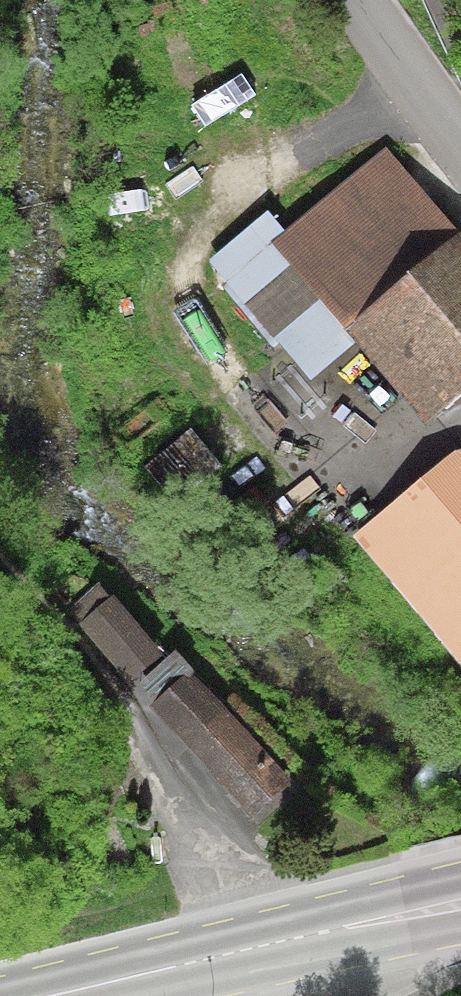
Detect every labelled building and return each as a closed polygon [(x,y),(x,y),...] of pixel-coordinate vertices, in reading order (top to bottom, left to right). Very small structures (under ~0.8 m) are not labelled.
[(271,243),(345,330),(460,233),(386,146),(285,231),(271,243)] [(151,170),(98,197),(128,253),(180,226),(151,170)] [(310,381),(356,343),(345,330),(271,243),(285,231),(267,211),(208,261),(310,381)] [(345,330),(356,343),(426,425),(460,395),(460,232),(460,233),(345,330)] [(187,427),(143,464),(177,503),(221,466),(187,427)] [(354,536),(460,661),(460,444),(354,536)] [(113,595),(80,624),(130,683),(164,654),(113,595)] [(190,671),(149,708),(251,819),(291,782),(190,671)]
